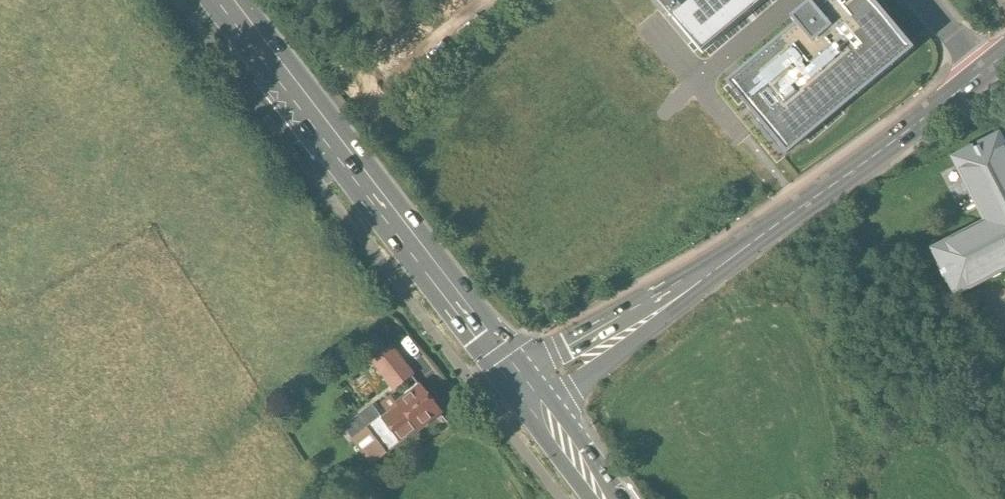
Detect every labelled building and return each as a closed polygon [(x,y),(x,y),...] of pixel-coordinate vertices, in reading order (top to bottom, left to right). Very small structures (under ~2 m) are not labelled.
[(702,54),(767,0),(657,0),(702,54)] [(726,82),(787,155),(914,49),(873,0),(825,0),(816,8),(811,2),(791,18),(796,25),(726,82)] [(1004,131),(954,155),(988,224),(932,248),(957,300),(1004,277),(1004,134),(1004,131)] [(373,358),(395,387),(414,372),(392,344),(373,358)] [(440,416),(418,385),(399,398),(403,404),(383,419),(373,404),(343,425),(372,465),(440,416)]
